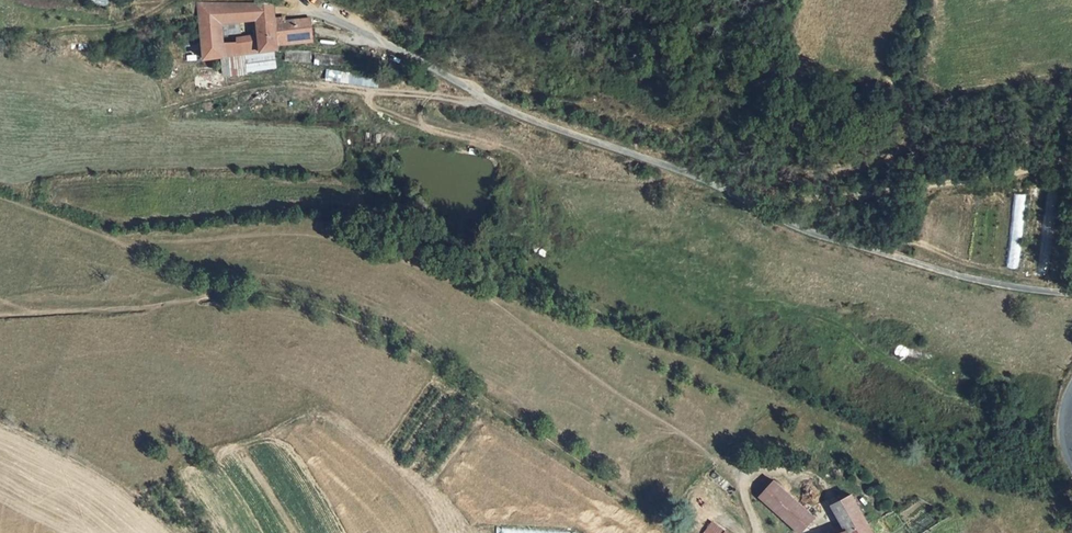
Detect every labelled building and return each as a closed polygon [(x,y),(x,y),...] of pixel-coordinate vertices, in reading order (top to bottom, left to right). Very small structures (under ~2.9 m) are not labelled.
[(219,23),(254,19),(274,16),(272,5),(197,2),(200,25),(219,23)] [(274,16),(254,19),(256,39),(222,42),(219,23),(200,25),(203,52),(204,59),(246,54),(273,50),(278,50),(277,46),(276,41),(274,21),(274,16)] [(297,39),(297,44),(313,42),(310,20),(283,24),(283,20),(274,21),(276,41),(297,39)] [(248,71),(275,67),(273,50),(246,54),(248,71)] [(203,60),(204,59),(203,52),(192,53),(193,62),(198,61),(203,60)] [(310,52),(285,53),(285,61),(309,61),(310,52)] [(340,52),(315,52),(315,61),(340,60),(340,52)] [(774,480),(759,497),(800,532),(801,532),(815,517),(774,480)] [(867,524),(854,502),(836,513),(848,532),(845,532),(872,532),(867,524)] [(711,522),(704,532),(729,532),(711,522)]
